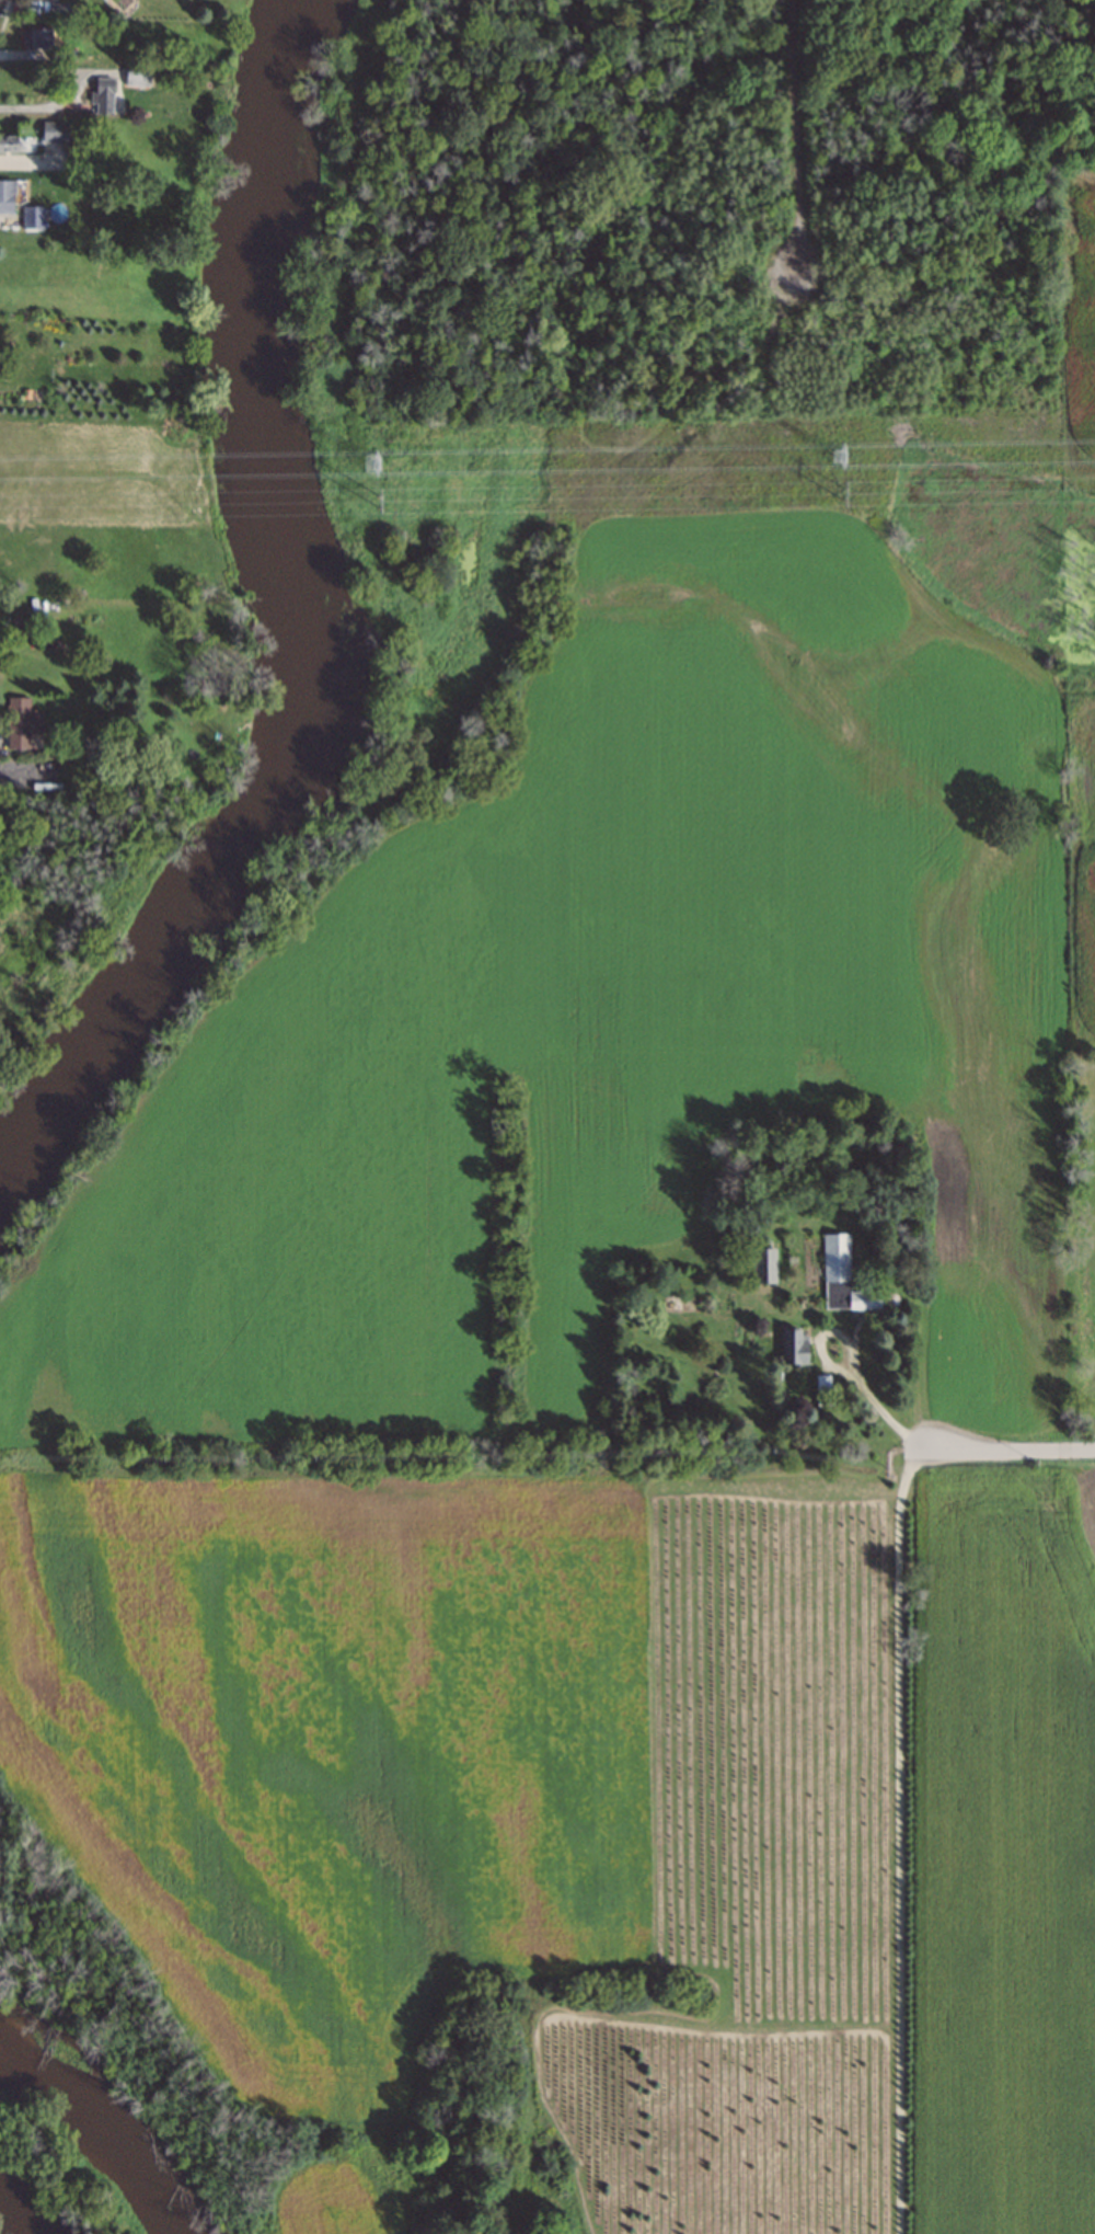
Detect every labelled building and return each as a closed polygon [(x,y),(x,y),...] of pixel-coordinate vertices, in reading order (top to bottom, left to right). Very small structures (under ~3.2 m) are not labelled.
[(51,48),(51,30),(30,30),(31,49),(51,48)] [(126,66),(126,88),(149,88),(149,66),(126,66)] [(94,115),(121,115),(121,80),(94,80),(94,115)] [(43,143),(68,143),(68,123),(43,123),(43,143)] [(18,153),(18,135),(0,135),(0,153),(18,153)] [(0,182),(0,214),(14,214),(14,182),(0,182)] [(42,208),(23,208),(23,227),(42,227),(42,208)] [(30,711),(30,699),(7,699),(7,750),(30,750),(30,735),(42,736),(42,711),(30,711)] [(850,1236),(823,1236),(824,1312),(881,1311),(881,1294),(850,1294),(850,1236)] [(754,1251),(754,1286),(776,1286),(776,1251),(754,1251)] [(782,1332),(782,1365),(807,1365),(807,1332),(782,1332)] [(816,1408),(828,1408),(828,1379),(816,1379),(816,1408)]
